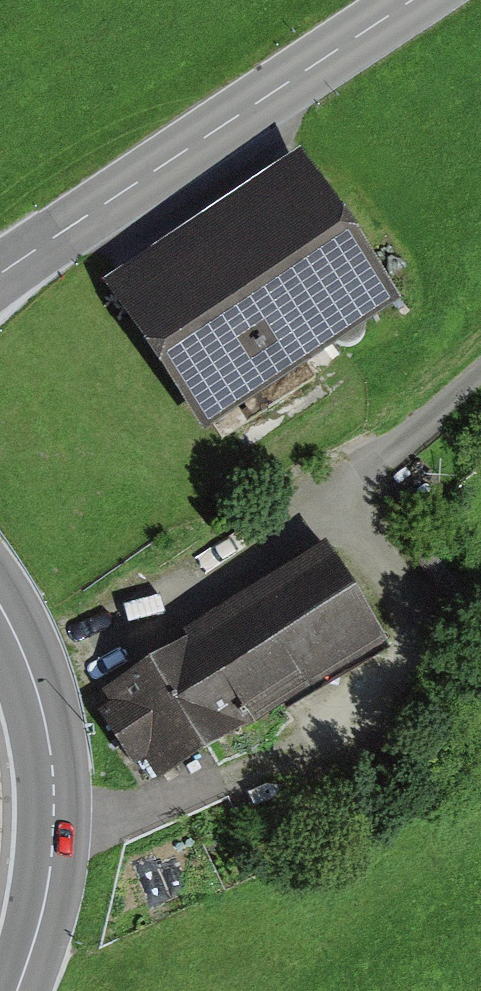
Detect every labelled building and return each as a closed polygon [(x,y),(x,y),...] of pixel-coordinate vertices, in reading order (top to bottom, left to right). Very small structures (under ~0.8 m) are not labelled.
[(104,288),(203,440),(400,312),(300,160),(104,288)] [(326,561),(88,703),(145,798),(383,656),(326,561)]
